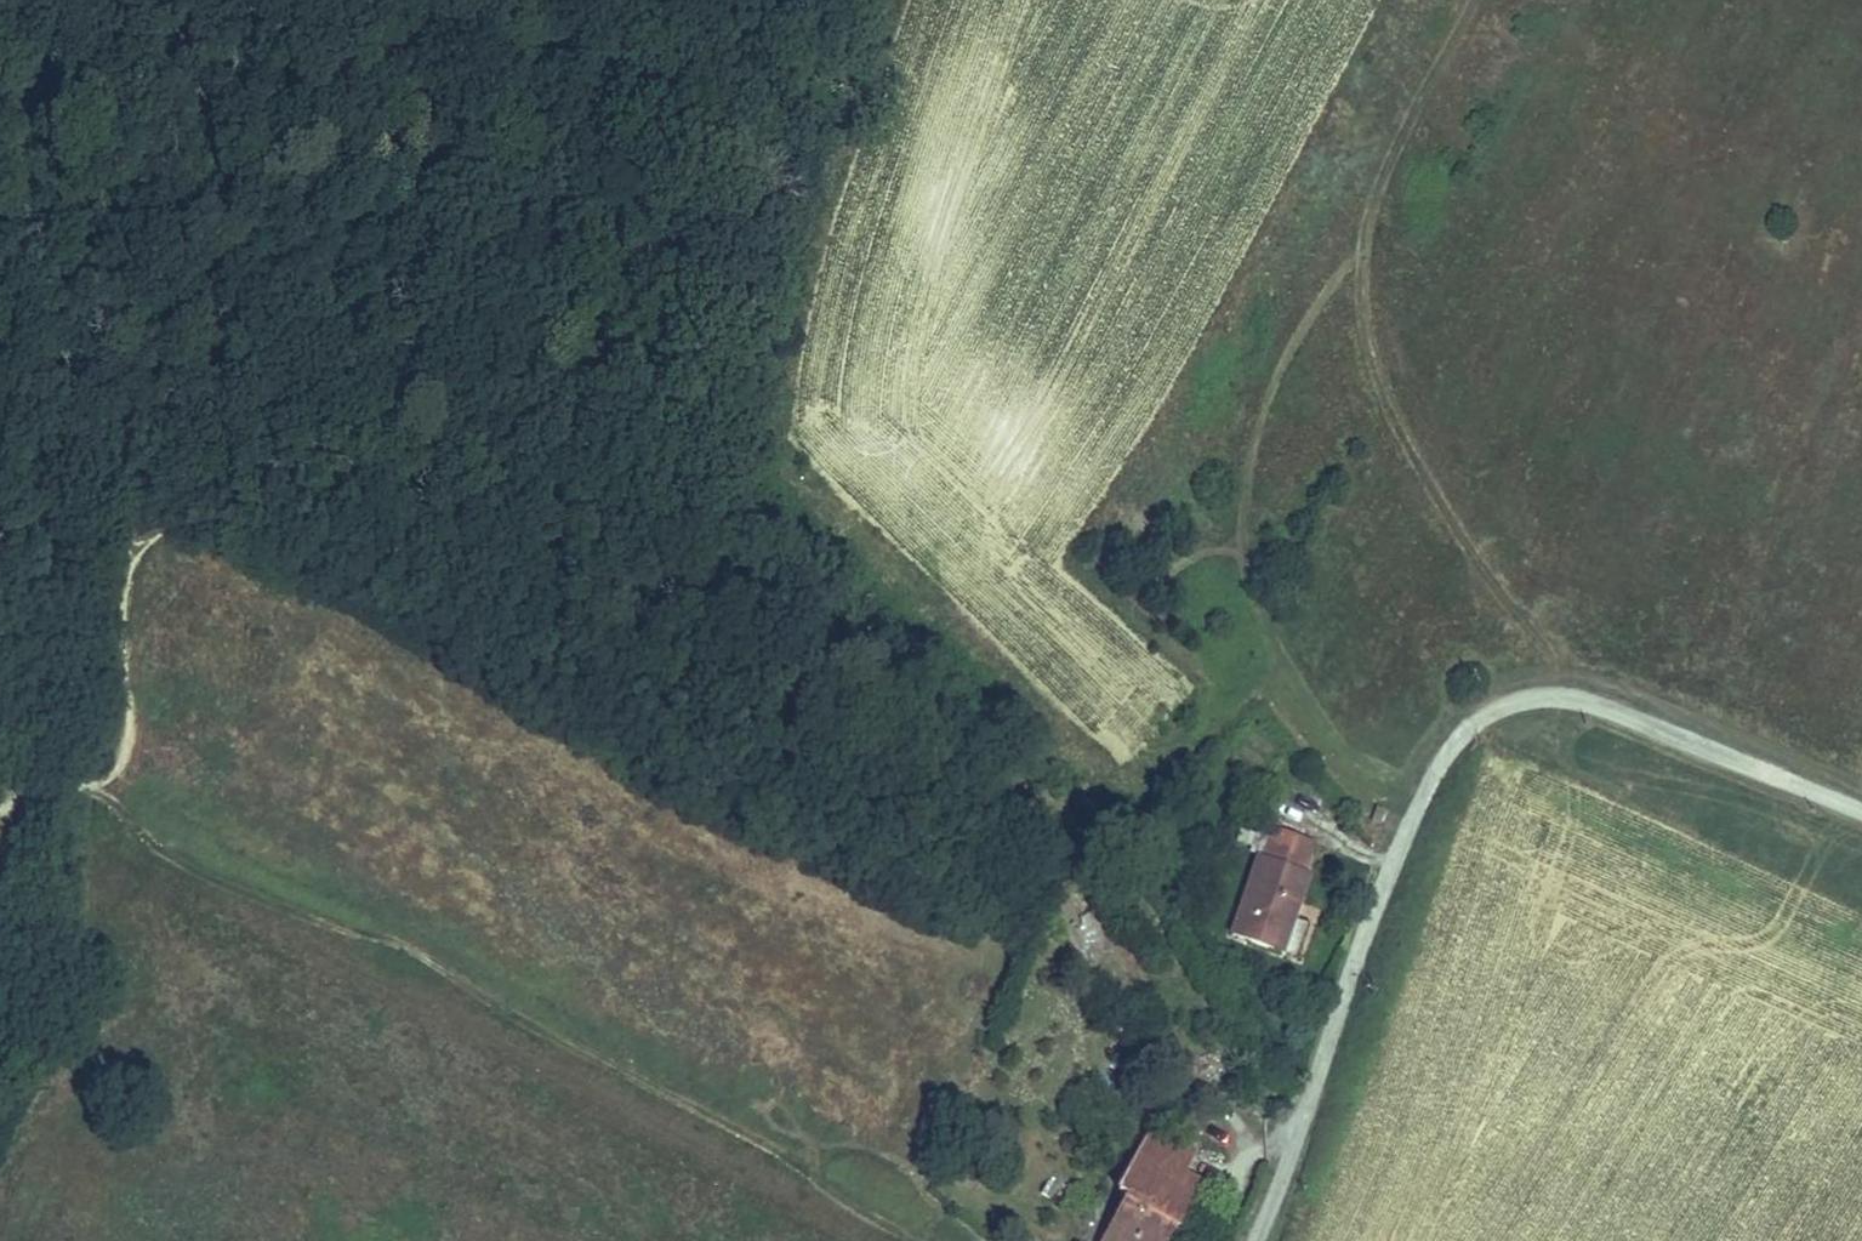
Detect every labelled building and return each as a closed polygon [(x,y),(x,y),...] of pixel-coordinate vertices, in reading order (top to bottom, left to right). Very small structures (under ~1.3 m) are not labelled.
[(1377,807),(1371,821),(1379,824),(1385,810),(1377,807)] [(1259,856),(1265,858),(1274,832),(1258,826),(1249,852),(1259,856)] [(1265,858),(1259,856),(1232,935),(1281,952),(1294,956),(1305,923),(1293,919),(1308,873),(1302,871),(1312,841),(1275,828),(1274,832),(1265,858)] [(1167,1237),(1161,1233),(1167,1223),(1177,1228),(1200,1185),(1180,1174),(1192,1153),(1150,1131),(1118,1191),(1140,1203),(1135,1212),(1122,1206),(1103,1240),(1164,1240),(1167,1237)]
